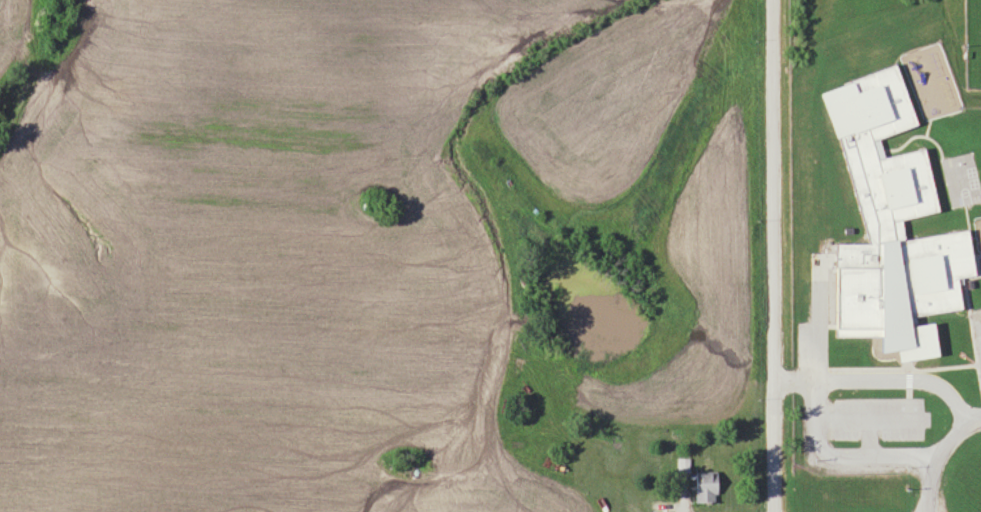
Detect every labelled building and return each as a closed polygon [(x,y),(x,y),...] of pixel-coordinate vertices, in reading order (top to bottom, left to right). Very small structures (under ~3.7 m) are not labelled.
[(835,337),(834,244),(867,242),(840,140),(821,95),(895,65),(917,126),(879,139),(884,154),(922,146),(939,211),(902,220),(906,239),(967,230),(971,250),(975,274),(958,276),(962,308),(914,315),(915,325),(937,324),(941,356),(900,361),(898,354),(890,356),(888,336),(835,337)] [(716,471),(696,471),(696,502),(716,502),(716,471)]
